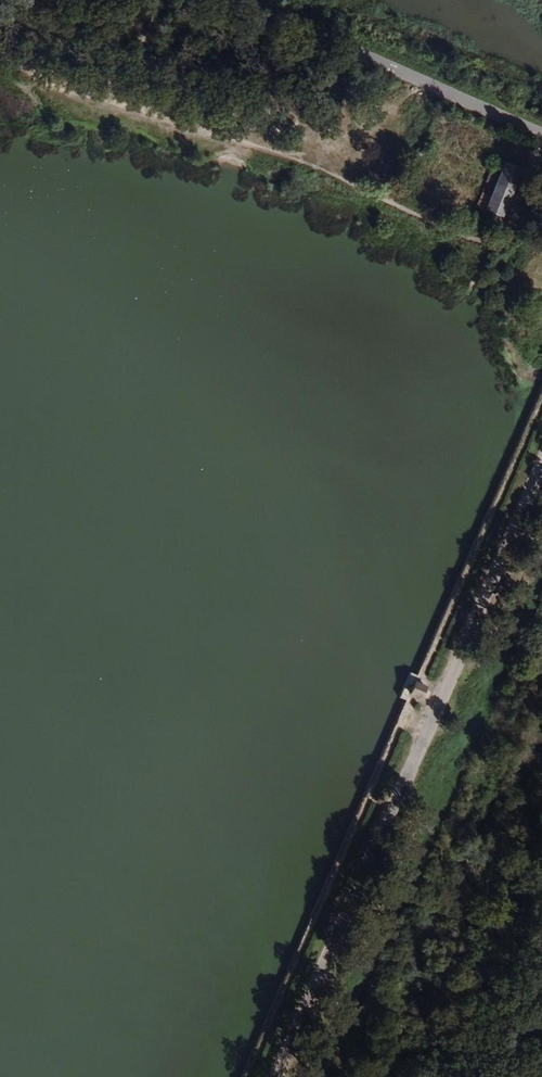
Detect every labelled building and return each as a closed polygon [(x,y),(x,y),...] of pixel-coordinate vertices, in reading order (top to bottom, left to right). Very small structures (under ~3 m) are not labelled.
[(500,165),(487,194),(477,190),(470,205),(497,216),(516,171),(500,165)] [(417,701),(423,687),(411,683),(408,689),(405,696),(417,701)]
